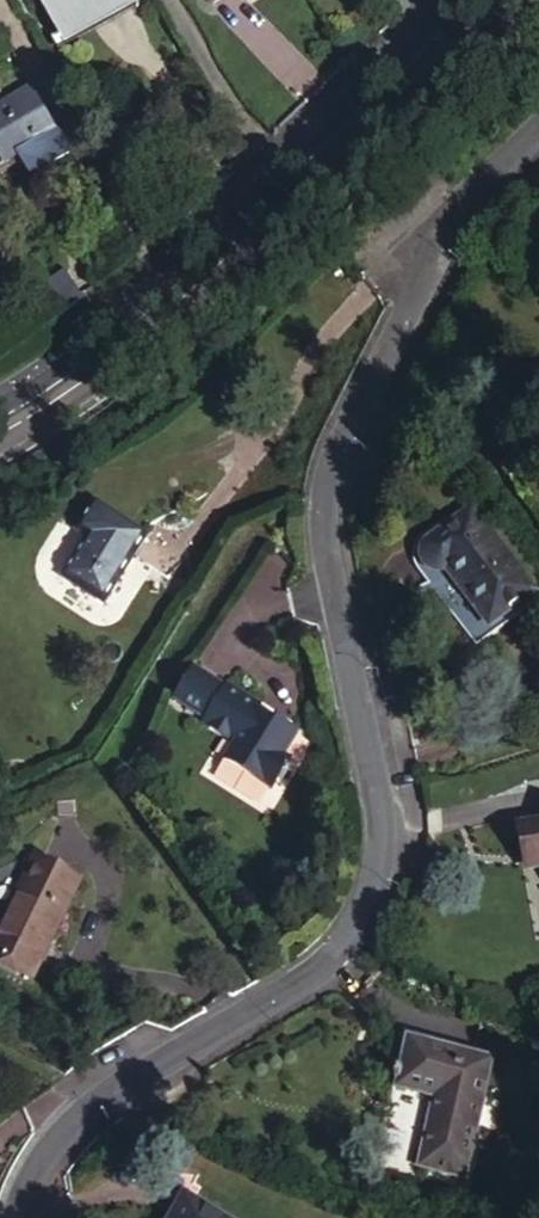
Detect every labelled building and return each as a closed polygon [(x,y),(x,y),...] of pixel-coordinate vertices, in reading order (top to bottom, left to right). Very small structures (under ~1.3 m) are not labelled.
[(57,137),(33,97),(0,117),(0,160),(5,168),(19,160),(57,137)] [(77,160),(62,135),(57,137),(19,160),(23,166),(40,168),(52,168),(64,165),(77,160)] [(19,254),(1,222),(0,223),(0,265),(19,254)] [(476,510),(428,546),(428,548),(426,551),(425,553),(425,557),(425,562),(431,571),(435,573),(440,574),(445,574),(449,572),(492,628),(538,593),(476,510)] [(116,542),(62,514),(48,540),(63,547),(41,589),(81,610),(116,542)] [(214,677),(182,659),(164,694),(196,711),(194,716),(225,733),(217,749),(230,756),(230,757),(245,766),(246,765),(265,775),(272,763),(276,765),(283,752),(280,750),(283,743),(276,740),(288,717),(280,713),(280,711),(266,704),(264,709),(256,705),(244,699),(249,691),(216,673),(214,677)] [(256,705),(264,709),(266,704),(258,700),(256,705)] [(497,822),(506,854),(526,849),(538,893),(538,810),(497,822)] [(49,980),(80,881),(34,865),(0,964),(49,980)] [(429,1169),(462,1053),(378,1028),(365,1076),(403,1087),(386,1151),(407,1157),(405,1163),(429,1169)] [(179,1186),(163,1178),(141,1217),(217,1217),(222,1208),(179,1186)]
